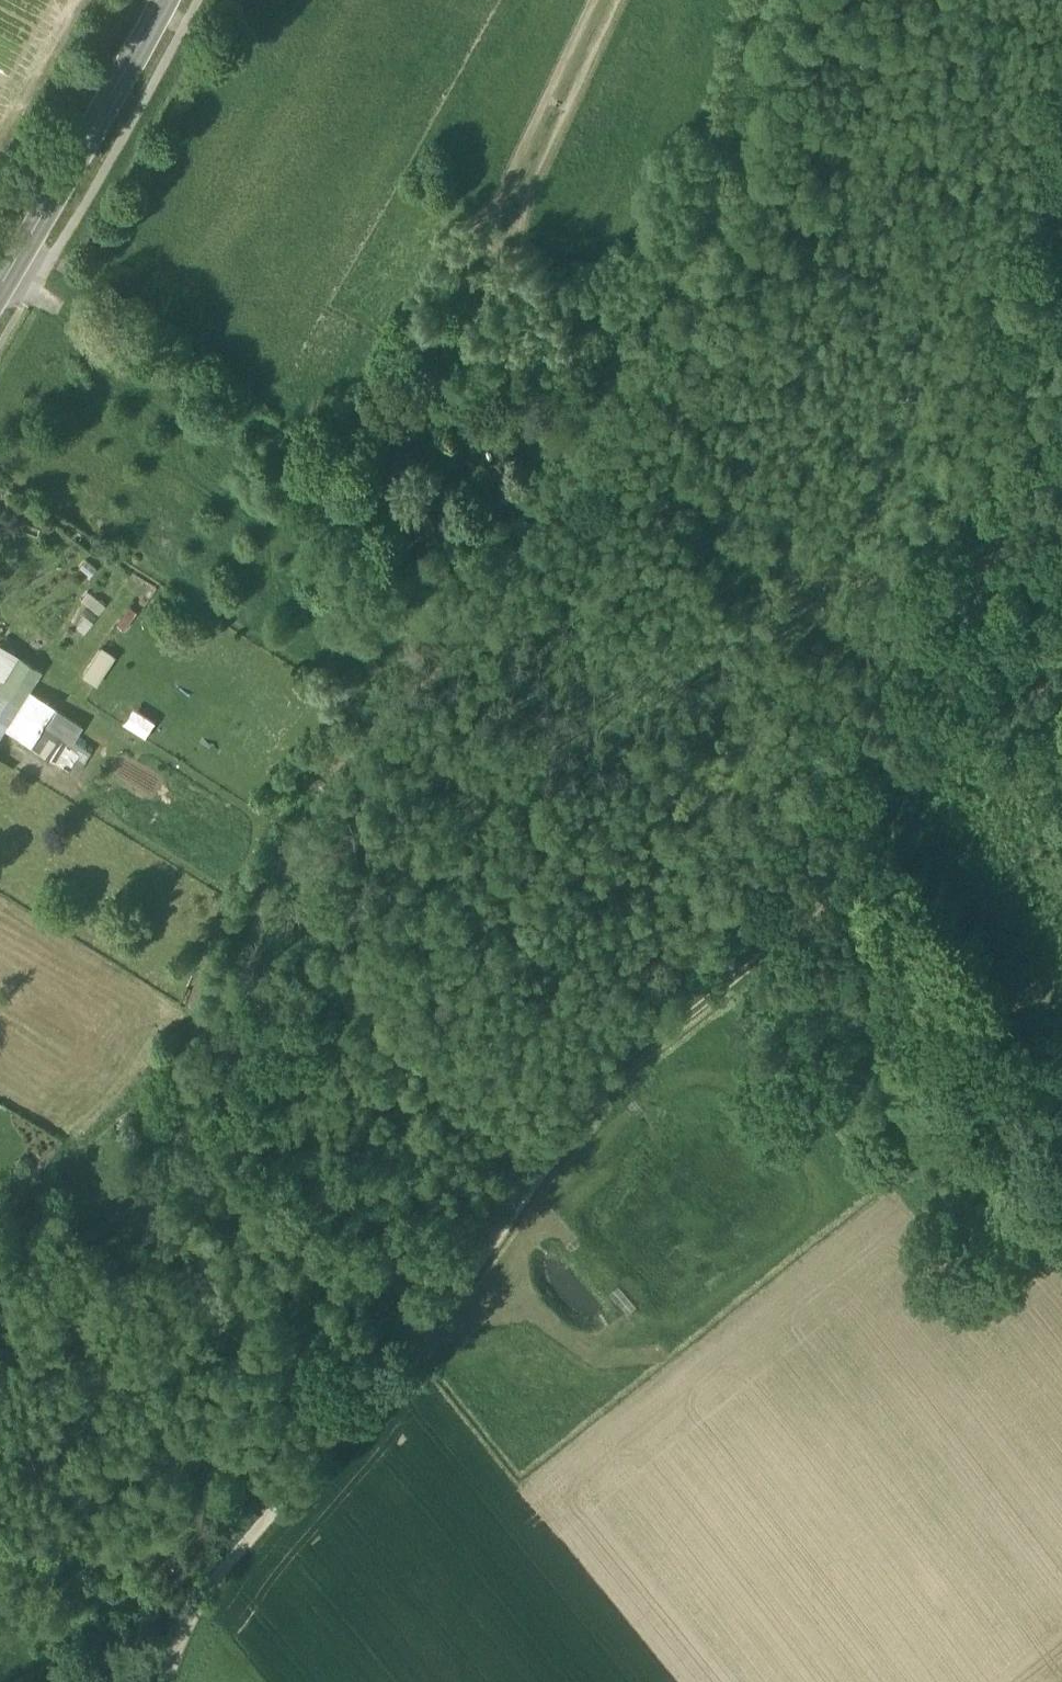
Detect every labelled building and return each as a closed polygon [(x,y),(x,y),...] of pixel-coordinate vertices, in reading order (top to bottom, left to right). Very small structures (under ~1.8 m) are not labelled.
[(104,606),(87,592),(80,600),(97,614),(104,606)] [(129,607),(117,625),(124,630),(136,612),(129,607)] [(17,655),(0,644),(0,678),(1,679),(17,655)] [(96,686),(115,656),(100,646),(81,677),(96,686)] [(17,654),(17,655),(1,679),(0,681),(0,734),(41,668),(17,654)] [(44,727),(70,743),(72,740),(81,725),(55,709),(44,727)] [(44,727),(42,726),(29,747),(57,765),(70,743),(44,727)] [(91,751),(72,740),(70,743),(57,765),(75,776),(91,751)]
